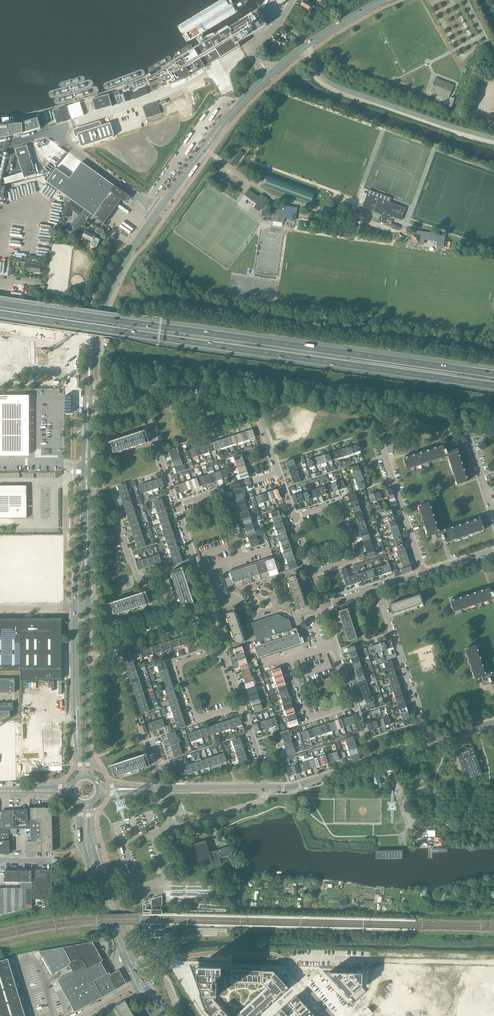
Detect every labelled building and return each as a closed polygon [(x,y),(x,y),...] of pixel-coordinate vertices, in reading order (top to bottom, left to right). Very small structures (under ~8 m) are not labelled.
[(316,7),(314,6),(304,0),(301,5),(308,10),(310,6),(313,8),(315,9),(316,7)] [(321,7),(328,11),(331,7),(324,3),(321,7)] [(215,56),(213,52),(216,50),(221,58),(240,47),(238,43),(266,26),(257,12),(210,40),(190,52),(190,53),(188,54),(175,62),(172,64),(162,71),(148,79),(151,85),(153,90),(154,90),(156,93),(164,89),(163,86),(169,83),(170,85),(185,78),(190,76),(205,67),(200,59),(206,56),(209,60),(215,56)] [(310,23),(312,25),(320,15),(318,14),(310,23)] [(275,37),(274,39),(273,39),(272,41),(272,42),(279,46),(281,43),(284,45),(285,43),(286,44),(288,41),(284,38),(282,41),(275,37)] [(435,78),(429,92),(448,99),(454,85),(435,78)] [(132,94),(130,94),(132,99),(134,98),(134,99),(148,93),(146,88),(132,94)] [(127,93),(120,95),(119,91),(109,94),(113,106),(119,104),(118,104),(122,103),(130,101),(127,93)] [(109,94),(95,99),(92,100),(95,111),(113,106),(109,94)] [(165,106),(168,115),(176,112),(187,107),(184,98),(165,106)] [(447,99),(445,105),(451,107),(453,100),(449,99),(449,100),(447,99)] [(86,102),(84,102),(86,106),(88,113),(90,113),(92,112),(90,104),(89,101),(86,102)] [(79,102),(59,108),(64,122),(84,115),(79,102)] [(143,108),(147,120),(161,116),(157,103),(143,108)] [(64,122),(59,108),(53,111),(57,124),(64,122)] [(14,136),(23,134),(41,129),(38,118),(22,123),(22,125),(0,126),(0,138),(14,136)] [(78,135),(78,136),(78,137),(81,145),(81,146),(82,146),(82,147),(83,147),(83,146),(112,137),(113,137),(113,136),(114,136),(114,135),(114,134),(110,123),(102,126),(79,133),(78,133),(78,134),(78,135)] [(3,175),(4,178),(5,184),(36,174),(27,145),(15,149),(22,172),(9,176),(8,173),(3,175)] [(240,151),(231,162),(235,165),(244,153),(240,151)] [(129,196),(82,162),(70,178),(56,168),(46,182),(71,200),(91,214),(104,223),(121,199),(125,202),(129,196)] [(264,186),(311,203),(315,191),(268,174),(264,186)] [(259,197),(249,189),(245,195),(257,204),(254,208),(259,211),(268,199),(261,194),(259,197)] [(406,208),(367,194),(362,207),(381,214),(378,221),(384,223),(387,216),(391,218),(391,216),(402,220),(406,208)] [(91,214),(71,200),(65,207),(63,216),(68,217),(70,209),(71,209),(81,216),(73,226),(72,225),(70,227),(76,231),(91,214)] [(284,210),(270,208),(268,220),(283,223),(284,218),(296,220),(298,207),(285,205),(284,210)] [(95,232),(97,233),(95,236),(85,231),(82,238),(92,243),(90,245),(96,248),(100,240),(99,240),(101,236),(102,236),(104,231),(99,228),(97,228),(96,228),(95,230),(95,232)] [(437,246),(443,247),(445,237),(439,236),(439,234),(416,231),(412,230),(412,231),(411,242),(422,244),(423,241),(424,242),(424,239),(438,241),(437,246)] [(26,271),(40,273),(41,265),(37,265),(37,264),(27,263),(26,271)] [(12,374),(12,357),(26,357),(26,360),(49,360),(53,360),(53,374),(63,374),(63,351),(49,351),(49,349),(8,343),(0,343),(0,374),(12,374)] [(0,396),(0,455),(25,455),(29,452),(29,448),(29,396),(0,396)] [(253,429),(247,431),(250,440),(255,438),(253,429)] [(142,431),(143,432),(111,443),(112,447),(114,453),(117,452),(118,454),(119,453),(118,452),(125,450),(125,451),(127,451),(126,449),(133,447),(133,449),(135,448),(134,447),(141,445),(141,446),(142,446),(142,444),(146,443),(149,442),(146,430),(142,431)] [(247,431),(241,433),(244,442),(250,440),(247,431)] [(241,433),(235,435),(238,443),(244,442),(241,433)] [(235,435),(230,437),(233,445),(236,444),(236,445),(239,445),(238,443),(235,435)] [(230,437),(224,438),(227,447),(233,445),(230,437)] [(224,438),(218,440),(221,449),(227,447),(224,438)] [(218,440),(212,442),(215,451),(221,449),(218,440)] [(212,442),(207,444),(210,453),(215,451),(212,442)] [(207,444),(201,446),(204,455),(210,453),(207,444)] [(358,444),(352,446),(355,453),(361,451),(358,444)] [(439,448),(410,457),(403,460),(404,462),(405,466),(406,466),(406,469),(406,470),(448,456),(457,485),(467,481),(458,453),(459,452),(457,448),(453,450),(452,447),(444,450),(443,445),(439,447),(439,448)] [(201,446),(195,448),(198,457),(204,455),(201,446)] [(352,446),(347,447),(349,455),(355,453),(352,446)] [(169,450),(170,456),(179,453),(177,447),(169,450)] [(347,447),(341,449),(343,457),(349,455),(347,447)] [(198,457),(195,448),(190,450),(192,458),(198,457)] [(341,449),(335,451),(338,459),(343,457),(341,449)] [(335,451),(330,453),(332,461),(338,459),(335,451)] [(170,456),(172,462),(181,459),(179,453),(170,456)] [(330,453),(324,455),(326,462),(332,461),(330,453)] [(233,456),(235,462),(244,459),(242,454),(233,456)] [(324,455),(318,457),(320,464),(326,462),(324,455)] [(318,457),(312,459),(315,466),(320,464),(318,457)] [(286,461),(288,467),(295,464),(297,464),(295,458),(286,461)] [(172,462),(174,467),(183,465),(181,459),(172,462)] [(235,462),(237,468),(246,465),(244,459),(235,462)] [(315,466),(312,459),(307,461),(309,468),(315,466)] [(288,467),(290,472),(297,470),(295,464),(288,467)] [(351,467),(353,473),(360,470),(359,464),(351,467)] [(183,465),(174,467),(176,473),(185,470),(183,465)] [(237,468),(239,474),(247,471),(246,465),(237,468)] [(223,469),(220,470),(223,479),(228,477),(226,468),(225,467),(223,467),(223,469)] [(292,478),(299,476),(300,475),(298,469),(297,470),(290,472),(292,478)] [(220,470),(214,472),(217,481),(223,479),(220,470)] [(353,473),(355,478),(362,476),(360,470),(353,473)] [(247,471),(239,474),(241,480),(249,477),(247,471)] [(214,472),(208,474),(211,483),(217,481),(214,472)] [(208,474),(203,476),(205,485),(211,483),(208,474)] [(203,476),(197,478),(200,487),(205,485),(203,476)] [(299,476),(292,478),(293,484),(301,481),(299,476)] [(355,478),(357,484),(364,482),(362,476),(355,478)] [(161,478),(156,480),(158,488),(164,486),(161,478)] [(197,478),(191,480),(194,489),(200,487),(197,478)] [(156,480),(150,482),(152,490),(158,488),(156,480)] [(191,480),(185,482),(188,490),(194,489),(191,480)] [(343,480),(337,482),(340,490),(345,488),(343,480)] [(150,482),(144,484),(147,491),(152,490),(150,482)] [(185,482),(180,484),(183,492),(188,490),(185,482)] [(230,485),(232,490),(241,487),(239,482),(230,485)] [(337,482),(331,484),(334,492),(340,490),(337,482)] [(364,482),(357,484),(359,490),(366,488),(364,482)] [(118,486),(120,492),(127,489),(125,483),(118,486)] [(147,491),(144,484),(138,486),(141,493),(147,491)] [(183,492),(180,484),(174,485),(177,494),(183,492)] [(331,484),(326,486),(328,493),(334,492),(331,484)] [(3,518),(4,518),(10,518),(16,518),(17,518),(23,518),(27,518),(27,512),(23,512),(23,508),(23,507),(23,492),(16,492),(16,486),(0,486),(0,518),(3,518)] [(326,486),(320,488),(322,495),(328,493),(326,486)] [(232,490),(234,496),(243,493),(241,487),(232,490)] [(395,497),(392,487),(386,489),(388,497),(389,499),(394,497),(395,497)] [(320,488),(314,490),(317,497),(322,495),(320,488)] [(120,492),(121,497),(129,495),(127,489),(120,492)] [(278,489),(273,490),(275,499),(281,497),(278,489)] [(386,489),(380,491),(382,499),(388,497),(386,489)] [(273,490),(267,492),(270,501),(275,499),(273,490)] [(314,490),(309,492),(311,499),(317,497),(314,490)] [(302,491),(297,493),(296,493),(299,503),(305,501),(303,494),(302,491)] [(380,491),(374,493),(377,501),(382,499),(380,491)] [(267,492),(261,494),(264,503),(270,501),(267,492)] [(296,493),(297,493),(296,492),(291,494),(292,497),(291,497),(294,505),(299,503),(296,493)] [(309,492),(303,494),(305,501),(311,499),(309,492)] [(234,496),(236,502),(245,499),(243,493),(234,496)] [(348,495),(350,501),(357,499),(355,493),(348,495)] [(377,501),(374,493),(368,495),(371,502),(377,501)] [(264,503),(261,494),(255,496),(258,505),(264,503)] [(121,497),(123,503),(131,501),(129,495),(121,497)] [(154,501),(156,507),(164,505),(162,499),(154,501)] [(236,502),(238,508),(247,505),(245,499),(236,502)] [(350,501),(351,507),(359,504),(357,499),(350,501)] [(123,503),(125,509),(133,506),(131,501),(123,503)] [(435,534),(436,539),(437,542),(445,539),(446,542),(484,530),(481,519),(438,533),(428,502),(418,506),(428,537),(435,534)] [(351,507),(353,513),(361,510),(359,504),(351,507)] [(156,507),(158,513),(166,510),(164,505),(156,507)] [(238,508),(240,513),(249,510),(247,505),(238,508)] [(125,509),(127,514),(135,512),(133,506),(125,509)] [(384,511),(386,516),(394,514),(392,508),(384,511)] [(158,513),(160,519),(167,516),(166,510),(158,513)] [(240,513),(242,519),(250,516),(249,510),(240,513)] [(270,512),(272,518),(281,515),(279,510),(270,512)] [(353,513),(355,518),(363,516),(361,510),(353,513)] [(127,514),(129,520),(137,518),(135,512),(127,514)] [(386,516),(388,522),(396,520),(394,514),(386,516)] [(272,518),(274,524),(283,521),(281,515),(272,518)] [(160,519),(161,524),(169,522),(167,516),(160,519)] [(242,519),(244,525),(252,522),(250,516),(242,519)] [(355,518),(357,524),(365,522),(363,516),(355,518)] [(129,520),(131,526),(139,523),(137,518),(129,520)] [(388,528),(390,528),(397,525),(396,520),(388,522),(386,523),(388,528)] [(274,524),(276,530),(285,527),(283,521),(274,524)] [(161,524),(163,530),(171,527),(169,522),(161,524)] [(244,525),(245,530),(254,528),(252,522),(244,525)] [(357,524),(359,530),(366,527),(365,522),(357,524)] [(131,526),(133,531),(140,529),(139,523),(131,526)] [(390,528),(392,534),(399,531),(397,525),(390,528)] [(163,530),(165,536),(173,533),(171,527),(163,530)] [(276,530),(278,535),(287,533),(285,527),(276,530)] [(359,530),(361,535),(368,533),(366,527),(359,530)] [(245,530),(247,536),(256,533),(254,528),(245,530)] [(133,531),(135,537),(142,535),(140,529),(133,531)] [(392,534),(394,539),(401,537),(399,531),(392,534)] [(165,536),(167,541),(175,539),(173,533),(165,536)] [(247,536),(249,542),(258,539),(256,533),(247,536)] [(279,538),(280,541),(288,538),(287,533),(278,535),(275,536),(276,539),(279,538)] [(361,535),(363,541),(370,539),(368,533),(361,535)] [(135,537),(136,543),(144,540),(142,535),(135,537)] [(394,546),(396,545),(403,543),(401,537),(394,539),(392,540),(394,546)] [(280,541),(282,547),(290,544),(288,538),(280,541)] [(167,541),(169,547),(177,544),(175,539),(167,541)] [(258,539),(249,542),(251,548),(260,545),(258,539)] [(363,541),(365,547),(372,544),(370,539),(363,541)] [(144,540),(136,543),(138,549),(146,546),(144,540)] [(0,543),(0,600),(61,601),(61,543),(0,543)] [(396,545),(398,551),(405,548),(403,543),(396,545)] [(169,547),(171,553),(179,550),(177,544),(169,547)] [(282,547),(283,553),(292,550),(290,544),(282,547)] [(365,547),(366,553),(374,550),(372,544),(365,547)] [(398,551),(399,556),(407,554),(405,548),(398,551)] [(171,553),(173,558),(180,556),(179,550),(171,553)] [(283,553),(285,558),(294,555),(292,550),(283,553)] [(374,550),(366,553),(368,558),(376,556),(374,550)] [(159,554),(153,556),(156,564),(162,562),(159,554)] [(399,556),(401,562),(409,560),(407,554),(399,556)] [(285,558),(287,564),(296,561),(294,555),(285,558)] [(153,556),(148,558),(150,566),(156,564),(153,556)] [(180,556),(173,558),(175,564),(182,562),(180,556)] [(273,557),(265,560),(270,576),(279,573),(278,570),(277,567),(276,565),(273,557)] [(148,558),(142,560),(144,568),(150,566),(148,558)] [(144,568),(142,560),(136,562),(139,570),(144,568)] [(265,560),(256,563),(261,579),(270,576),(265,560)] [(401,562),(403,568),(411,565),(409,560),(401,562)] [(296,561),(287,564),(289,570),(298,567),(296,561)] [(256,563),(247,565),(252,582),(261,579),(256,563)] [(381,566),(384,574),(392,572),(389,563),(381,566)] [(355,575),(351,576),(354,584),(361,581),(359,573),(358,570),(356,564),(352,565),(355,575)] [(247,565),(238,568),(244,585),(252,582),(247,565)] [(411,565),(403,568),(405,574),(412,571),(411,565)] [(374,568),(376,577),(384,574),(381,566),(374,568)] [(180,604),(181,603),(182,606),(188,604),(193,603),(182,571),(184,571),(182,567),(170,571),(171,574),(171,575),(172,575),(173,579),(171,579),(172,580),(173,580),(176,586),(174,587),(174,588),(176,588),(178,594),(177,595),(177,596),(179,596),(181,602),(179,603),(180,604)] [(354,584),(351,576),(349,577),(346,567),(341,569),(344,578),(346,586),(354,584)] [(244,585),(238,568),(229,571),(235,588),(244,585)] [(366,571),(369,579),(376,577),(374,568),(366,571)] [(296,571),(293,572),(294,576),(287,578),(296,605),(297,604),(298,610),(299,610),(298,609),(307,606),(296,571)] [(359,573),(361,581),(369,579),(366,571),(359,573)] [(489,588),(485,589),(486,590),(450,602),(451,604),(450,605),(452,609),(453,612),(493,599),(493,591),(491,592),(489,588)] [(143,607),(142,605),(146,604),(147,604),(150,603),(146,591),(142,592),(143,594),(111,604),(113,608),(115,615),(117,614),(118,615),(119,615),(119,613),(125,611),(126,613),(127,612),(127,611),(133,608),(134,610),(135,610),(134,608),(141,606),(141,607),(143,607)] [(420,594),(412,597),(405,599),(408,609),(423,604),(420,594)] [(405,599),(397,602),(389,604),(392,614),(408,609),(405,599)] [(246,641),(235,607),(232,608),(233,611),(226,614),(236,645),(246,641)] [(343,626),(348,642),(358,639),(348,608),(338,611),(343,626)] [(251,623),(257,641),(262,640),(270,637),(279,634),(288,631),(293,630),(289,620),(286,618),(286,617),(285,615),(284,614),(282,615),(281,616),(278,614),(251,623)] [(21,670),(21,618),(0,618),(0,670),(21,670)] [(21,618),(21,670),(21,680),(62,680),(62,628),(60,628),(60,619),(57,619),(57,618),(21,618)] [(299,627),(293,630),(288,631),(293,647),(302,645),(299,636),(302,635),(299,627)] [(285,650),(293,647),(288,631),(279,634),(285,650)] [(279,634),(270,637),(276,653),(285,650),(279,634)] [(187,635),(178,638),(184,655),(193,652),(190,645),(187,635)] [(270,637),(262,640),(267,656),(276,653),(270,637)] [(178,638),(169,641),(172,650),(177,649),(180,656),(184,655),(178,638)] [(262,640),(257,641),(253,643),(258,659),(267,656),(262,640)] [(390,655),(391,659),(396,657),(395,653),(392,654),(390,648),(393,647),(391,640),(385,642),(387,649),(390,655)] [(160,644),(162,651),(166,650),(167,652),(169,651),(172,659),(175,658),(172,650),(169,641),(160,644)] [(382,651),(387,649),(385,642),(379,643),(382,651)] [(376,653),(382,651),(379,643),(373,645),(376,653)] [(163,653),(162,651),(160,644),(151,647),(153,654),(157,653),(158,655),(163,653)] [(347,647),(349,653),(356,651),(354,645),(347,647)] [(370,655),(376,653),(373,645),(368,647),(370,655)] [(492,685),(493,684),(493,672),(485,675),(475,645),(464,648),(464,649),(465,649),(475,679),(481,677),(484,684),(491,682),(492,685)] [(234,649),(236,655),(244,652),(242,646),(234,649)] [(154,656),(153,654),(151,647),(142,650),(144,657),(148,656),(149,658),(154,656)] [(121,650),(123,656),(131,654),(129,648),(121,650)] [(349,653),(351,659),(360,656),(358,650),(356,651),(349,653)] [(236,655),(237,660),(246,657),(244,652),(236,655)] [(123,656),(125,662),(132,659),(131,654),(123,656)] [(360,662),(362,662),(360,656),(351,659),(353,665),(360,662)] [(237,660),(239,666),(248,663),(246,657),(237,660)] [(125,662),(127,668),(134,665),(132,659),(125,662)] [(384,663),(386,669),(393,666),(391,660),(384,663)] [(353,665),(354,670),(362,668),(360,662),(353,665)] [(157,666),(159,672),(167,669),(165,663),(157,666)] [(239,666),(241,672),(250,669),(248,663),(239,666)] [(127,668),(128,673),(136,671),(134,665),(127,668)] [(386,669),(387,674),(395,672),(393,666),(386,669)] [(271,670),(273,676),(282,673),(280,667),(271,670)] [(354,670),(356,676),(364,674),(362,668),(354,670)] [(159,672),(161,677),(169,675),(167,669),(159,672)] [(241,672),(243,677),(252,675),(250,669),(241,672)] [(128,673),(130,679),(138,676),(136,671),(128,673)] [(387,674),(389,680),(397,678),(395,672),(387,674)] [(273,676),(275,682),(284,679),(282,673),(273,676)] [(358,682),(366,679),(368,679),(366,673),(364,674),(356,676),(358,682)] [(161,677),(163,683),(171,680),(169,675),(161,677)] [(243,677),(245,683),(254,680),(252,675),(243,677)] [(130,679),(132,685),(140,682),(138,676),(130,679)] [(389,680),(391,686),(399,683),(397,678),(389,680)] [(15,692),(15,679),(10,679),(0,679),(0,692),(15,692)] [(275,682),(277,687),(286,685),(284,679),(275,682)] [(358,682),(360,688),(368,685),(366,679),(358,682)] [(163,683),(165,689),(173,686),(171,680),(163,683)] [(245,683),(247,689),(256,686),(254,680),(245,683)] [(132,685),(134,690),(142,688),(140,682),(132,685)] [(391,686),(393,691),(401,689),(399,683),(391,686)] [(277,687),(279,693),(288,690),(286,685),(277,687)] [(360,688),(362,693),(369,691),(368,685),(360,688)] [(165,689),(167,694),(175,692),(173,686),(165,689)] [(247,689),(249,695),(257,692),(256,686),(247,689)] [(134,690),(136,696),(144,693),(142,688),(134,690)] [(393,691),(395,697),(402,695),(401,689),(393,691)] [(279,693),(281,699),(290,696),(288,690),(279,693)] [(362,693),(364,699),(371,697),(369,691),(362,693)] [(167,694),(169,700),(176,698),(175,692),(167,694)] [(249,695),(251,700),(259,698),(257,692),(249,695)] [(136,696),(138,702),(146,699),(144,693),(136,696)] [(395,697),(397,703),(404,701),(402,695),(395,697)] [(280,706),(283,705),(291,702),(290,696),(281,699),(282,703),(279,704),(280,706)] [(364,699),(366,705),(373,702),(371,697),(364,699)] [(169,700),(170,706),(178,703),(176,698),(169,700)] [(251,700),(252,706),(261,703),(259,698),(251,700)] [(138,702),(140,707),(147,705),(146,699),(138,702)] [(397,703),(399,709),(406,706),(404,701),(397,703)] [(11,717),(10,711),(13,711),(13,702),(7,703),(6,702),(6,703),(0,703),(0,702),(0,717),(11,717)] [(283,705),(285,710),(293,708),(291,702),(283,705)] [(373,702),(366,705),(368,710),(375,708),(373,702)] [(62,703),(23,703),(23,767),(28,767),(28,771),(42,771),(42,773),(59,773),(59,758),(62,758),(62,703)] [(170,706),(172,711),(180,709),(178,703),(170,706)] [(261,703),(252,706),(254,712),(263,709),(261,703)] [(147,705),(140,707),(142,713),(149,711),(147,705)] [(399,709),(401,714),(408,712),(406,706),(399,709)] [(285,710),(286,716),(295,713),(293,708),(285,710)] [(172,711),(174,717),(182,715),(180,709),(172,711)] [(401,714),(403,720),(410,718),(408,712),(401,714)] [(286,716),(288,722),(297,719),(295,713),(286,716)] [(174,717),(176,723),(184,720),(182,715),(174,717)] [(353,715),(347,717),(350,726),(355,724),(353,715)] [(389,716),(383,718),(385,726),(391,724),(389,716)] [(240,717),(234,719),(236,726),(242,724),(240,717)] [(275,717),(269,718),(272,727),(278,725),(275,717)] [(347,717),(341,719),(344,728),(350,726),(347,717)] [(269,718),(264,720),(267,729),(272,727),(269,718)] [(383,718),(377,720),(380,728),(385,726),(383,718)] [(410,718),(403,720),(400,721),(401,724),(404,723),(404,726),(412,723),(410,718)] [(162,719),(157,721),(159,728),(165,726),(162,719)] [(234,719),(228,720),(231,728),(236,726),(234,719)] [(297,719),(288,722),(290,728),(299,725),(297,719)] [(341,719),(335,721),(338,730),(344,728),(341,719)] [(184,720),(176,723),(178,729),(186,726),(184,720)] [(228,720),(222,722),(225,730),(231,728),(228,720)] [(264,720),(258,722),(261,731),(267,729),(264,720)] [(371,722),(372,722),(371,720),(365,722),(368,731),(374,729),(371,722)] [(377,720),(372,722),(371,722),(374,729),(380,728),(377,720)] [(157,721),(151,722),(153,730),(159,728),(157,721)] [(335,721),(330,723),(332,731),(338,730),(335,721)] [(151,722),(145,724),(148,732),(153,730),(151,722)] [(222,722),(217,724),(219,732),(225,730),(222,722)] [(261,731),(258,722),(252,724),(255,733),(261,731)] [(14,777),(13,723),(0,723),(0,777),(14,777)] [(330,723),(324,725),(327,733),(332,731),(330,723)] [(148,732),(145,724),(139,726),(142,734),(148,732)] [(217,724),(211,726),(214,734),(219,732),(217,724)] [(324,725),(318,726),(321,735),(327,733),(324,725)] [(211,726),(205,728),(208,736),(214,734),(211,726)] [(318,726),(312,728),(315,737),(321,735),(318,726)] [(205,728),(200,730),(202,738),(208,736),(205,728)] [(312,728),(307,730),(310,739),(315,737),(312,728)] [(200,730),(194,732),(196,739),(202,738),(200,730)] [(280,733),(282,738),(291,736),(289,730),(280,733)] [(310,739),(307,730),(301,732),(304,741),(310,739)] [(167,734),(169,740),(177,737),(175,731),(167,734)] [(194,732),(188,734),(191,741),(192,745),(194,744),(194,743),(197,742),(196,739),(194,732)] [(282,738),(284,744),(293,741),(291,736),(282,738)] [(345,741),(346,744),(355,742),(353,736),(341,740),(342,742),(345,741)] [(169,740),(171,745),(179,743),(177,737),(169,740)] [(232,740),(234,746),(242,743),(240,737),(232,740)] [(284,744),(286,750),(295,747),(293,741),(284,744)] [(346,744),(348,750),(357,747),(355,742),(346,744)] [(171,745),(173,751),(181,749),(179,743),(171,745)] [(234,746),(236,752),(244,749),(242,743),(234,746)] [(461,748),(461,750),(457,752),(463,772),(467,770),(470,779),(482,775),(472,746),(468,748),(467,746),(461,748)] [(295,747),(286,750),(288,756),(296,753),(295,747)] [(348,750),(350,756),(359,753),(357,747),(348,750)] [(181,749),(173,751),(175,757),(183,754),(181,749)] [(236,752),(238,757),(246,755),(244,749),(236,752)] [(337,751),(331,753),(334,762),(340,760),(337,751)] [(224,753),(218,755),(221,763),(227,761),(224,753)] [(331,753),(326,755),(328,763),(334,762),(331,753)] [(359,753),(350,756),(352,762),(361,759),(359,753)] [(218,755),(213,757),(215,765),(221,763),(218,755)] [(246,755),(238,757),(240,763),(248,760),(246,755)] [(326,755),(320,757),(323,765),(328,763),(326,755)] [(143,756),(135,758),(139,769),(141,768),(142,769),(143,769),(143,768),(147,766),(144,756),(143,756)] [(213,757),(207,759),(210,766),(215,765),(213,757)] [(320,757),(314,758),(317,767),(323,765),(320,757)] [(135,758),(128,761),(131,771),(134,770),(134,772),(135,772),(135,770),(139,769),(135,758)] [(314,758),(308,760),(311,769),(317,767),(314,758)] [(207,759),(201,761),(204,768),(210,766),(207,759)] [(308,760),(303,762),(305,771),(311,769),(308,760)] [(128,761),(120,763),(123,774),(126,773),(126,775),(128,774),(127,773),(131,771),(128,761)] [(201,761),(196,762),(198,770),(204,768),(201,761)] [(196,762),(190,764),(192,772),(198,770),(196,762)] [(294,775),(291,766),(290,762),(288,762),(288,764),(289,767),(285,768),(288,777),(294,775)] [(303,762),(297,764),(300,773),(305,771),(303,762)] [(123,774),(120,763),(112,766),(113,770),(115,777),(118,776),(118,777),(120,777),(119,775),(123,774)] [(190,764),(184,766),(187,774),(192,772),(190,764)] [(297,764),(291,766),(294,775),(300,773),(297,764)] [(184,766),(178,768),(181,776),(187,774),(184,766)] [(181,776),(178,768),(173,770),(175,778),(181,776)] [(370,775),(374,785),(381,783),(378,772),(370,775)] [(30,810),(31,828),(31,842),(26,842),(26,852),(42,852),(53,852),(52,807),(30,808),(30,810)] [(2,829),(9,829),(14,829),(14,809),(10,809),(10,810),(1,810),(2,829)] [(18,809),(14,809),(14,829),(17,829),(29,828),(31,828),(30,810),(18,810),(18,809)] [(2,829),(0,829),(0,853),(9,854),(9,834),(9,829),(2,829)] [(205,841),(178,850),(184,870),(206,863),(208,868),(221,863),(219,858),(232,854),(229,846),(209,853),(205,841),(206,841),(205,841)] [(402,850),(375,851),(375,859),(403,858),(402,850)] [(5,883),(32,883),(32,869),(17,868),(17,869),(5,869),(5,883)] [(32,883),(32,888),(32,899),(52,899),(52,870),(32,869),(32,883)] [(32,888),(27,888),(0,888),(0,914),(32,907),(32,899),(32,888)] [(153,900),(153,909),(162,909),(162,897),(157,899),(153,900)] [(65,947),(39,951),(52,974),(55,973),(70,965),(73,971),(57,980),(75,1012),(116,989),(108,975),(107,973),(90,942),(89,942),(65,947)] [(8,958),(0,961),(0,1015),(26,1015),(8,958)] [(192,968),(193,971),(192,971),(206,1011),(211,1015),(229,1015),(217,1002),(217,984),(220,984),(220,969),(197,968),(192,968)] [(288,987),(273,970),(231,969),(231,984),(261,984),(267,990),(238,1015),(256,1015),(288,987)] [(110,974),(108,975),(116,989),(123,985),(126,983),(120,972),(117,973),(112,976),(110,974)] [(341,972),(329,972),(328,972),(354,1002),(366,991),(362,986),(363,973),(347,972),(347,973),(341,973),(341,972)] [(290,1001),(288,1003),(292,1007),(294,1005),(301,1000),(296,995),(290,1001)] [(115,1006),(119,1013),(129,1007),(125,1000),(115,1006)] [(301,1000),(294,1005),(298,1010),(304,1004),(301,1000)] [(304,1004),(298,1010),(302,1014),(308,1008),(304,1004)] [(121,1015),(130,1015),(133,1014),(129,1007),(119,1013),(121,1015)]
